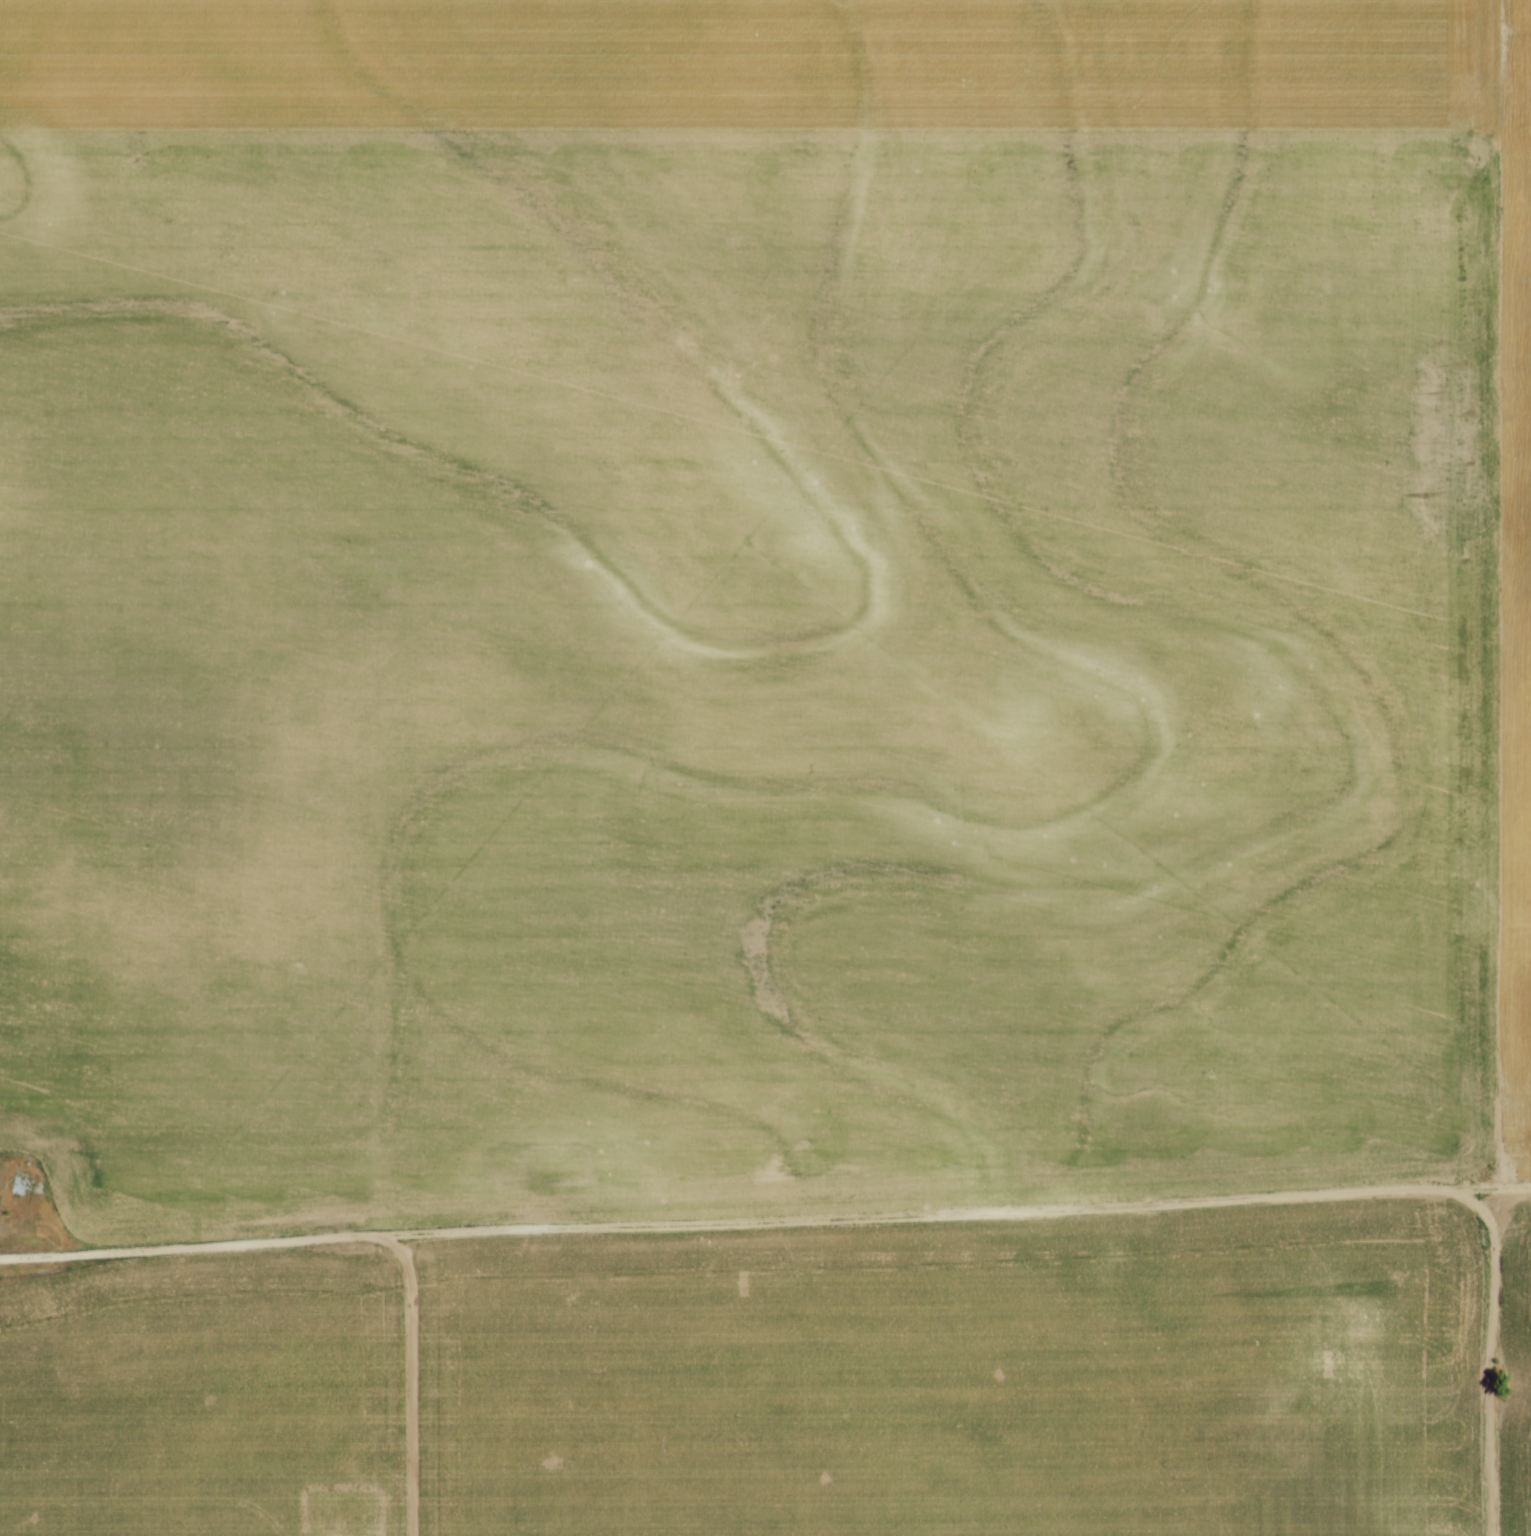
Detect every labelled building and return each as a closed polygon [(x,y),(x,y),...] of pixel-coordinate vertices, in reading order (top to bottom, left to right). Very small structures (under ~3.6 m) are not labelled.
[(14,1191),(25,1193),(27,1172),(16,1171),(14,1191)]
